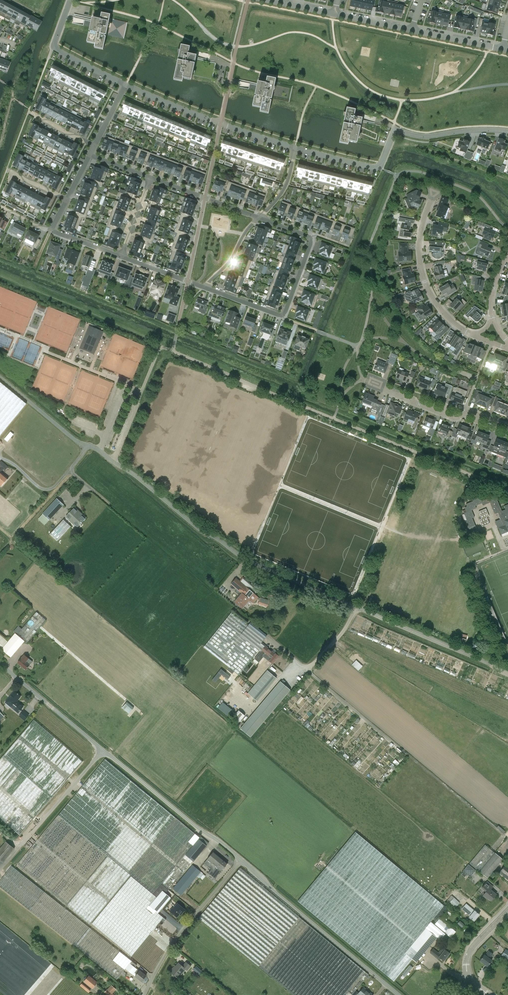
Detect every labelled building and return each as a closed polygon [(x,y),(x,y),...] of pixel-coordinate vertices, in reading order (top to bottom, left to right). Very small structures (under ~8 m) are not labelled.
[(376,12),(384,13),(386,0),(386,3),(380,1),(378,8),(377,7),(376,12)] [(386,0),(384,13),(389,14),(391,4),(392,1),(386,0)] [(392,1),(391,4),(389,14),(395,15),(397,5),(397,3),(392,1)] [(10,4),(7,2),(0,16),(5,18),(12,5),(11,6),(9,5),(10,4)] [(398,3),(397,3),(397,5),(395,15),(401,17),(402,10),(404,11),(405,7),(403,6),(403,5),(397,4),(398,3)] [(12,5),(5,18),(10,21),(11,19),(17,8),(17,7),(16,9),(14,8),(15,6),(12,5)] [(498,8),(488,5),(487,11),(497,14),(498,8)] [(19,9),(17,8),(11,19),(15,21),(14,23),(14,24),(21,11),(19,10),(19,9)] [(19,26),(20,24),(26,14),(21,11),(14,24),(19,26)] [(435,24),(435,23),(437,13),(431,12),(430,18),(428,18),(427,22),(435,24)] [(26,14),(20,24),(25,27),(27,24),(30,17),(31,16),(26,14)] [(74,14),(73,23),(84,25),(85,19),(89,20),(90,17),(74,14)] [(93,15),(90,27),(87,43),(95,45),(94,48),(103,50),(104,48),(106,35),(124,39),(127,22),(110,19),(110,16),(102,14),(101,17),(93,15)] [(443,14),(441,25),(447,26),(449,16),(443,14)] [(33,19),(30,17),(27,24),(29,25),(29,26),(35,29),(39,21),(33,18),(33,19)] [(460,29),(462,18),(456,17),(454,27),(460,29)] [(474,21),(468,19),(465,30),(473,32),(474,28),(472,27),(474,21)] [(486,34),(488,24),(483,23),(483,19),(480,19),(479,25),(482,26),(480,33),(486,34)] [(488,24),(486,34),(494,36),(495,32),(493,32),(494,25),(488,24)] [(197,52),(189,50),(190,47),(181,45),(173,80),(182,82),(183,79),(191,81),(192,75),(212,79),(216,63),(196,59),(196,56),(197,52)] [(53,81),(59,69),(53,66),(51,71),(52,72),(49,78),(53,81)] [(58,83),(64,72),(62,71),(63,70),(60,69),(60,70),(59,69),(53,81),(54,81),(55,78),(60,80),(58,83)] [(64,86),(69,74),(66,73),(64,72),(58,83),(64,86)] [(69,88),(74,77),(73,76),(73,75),(70,74),(70,75),(69,74),(64,86),(69,88)] [(74,91),(79,80),(76,78),(74,77),(69,88),(74,91)] [(258,78),(256,91),(252,107),(260,109),(260,112),(268,114),(272,99),(289,102),(292,86),(275,82),(276,80),(267,78),(266,80),(258,78)] [(79,93),(84,82),(83,81),(83,80),(80,79),(80,80),(79,80),(74,91),(79,93)] [(84,96),(90,85),(87,83),(86,83),(84,82),(79,93),(84,96)] [(89,99),(95,87),(93,87),(93,86),(91,84),(90,85),(84,96),(89,99)] [(95,87),(89,99),(94,101),(100,90),(97,88),(95,87)] [(100,90),(94,101),(99,104),(102,97),(103,98),(106,93),(100,90)] [(36,109),(40,111),(46,100),(42,98),(36,109)] [(41,111),(46,113),(51,102),(50,105),(45,102),(46,100),(40,111),(41,111)] [(46,113),(51,116),(56,105),(51,102),(46,113)] [(126,117),(131,105),(125,103),(123,107),(124,108),(122,115),(126,117)] [(56,105),(51,116),(56,118),(61,108),(56,105)] [(137,107),(131,105),(126,117),(132,119),(137,107)] [(137,121),(142,109),(141,109),(141,108),(139,107),(139,108),(137,107),(132,119),(137,121)] [(56,118),(61,121),(66,110),(61,108),(56,118)] [(346,108),(339,143),(348,145),(349,142),(357,143),(358,138),(378,142),(381,126),(363,122),(364,115),(355,113),(355,110),(346,108)] [(147,112),(142,109),(137,121),(142,123),(147,112)] [(61,121),(66,124),(71,113),(66,110),(61,121)] [(148,125),(152,114),(152,113),(149,112),(147,112),(142,123),(148,125)] [(66,124),(71,126),(76,115),(71,113),(66,124)] [(158,116),(152,114),(148,125),(153,127),(158,116)] [(76,115),(71,126),(76,129),(81,118),(76,115)] [(158,130),(163,118),(162,118),(163,117),(160,116),(160,117),(158,116),(153,127),(158,130)] [(76,129),(81,131),(87,121),(81,118),(76,129)] [(168,120),(163,118),(158,130),(163,132),(168,120)] [(170,121),(168,120),(163,132),(169,134),(173,122),(173,121),(171,120),(170,121)] [(81,131),(80,134),(84,136),(90,124),(86,122),(87,121),(81,131)] [(174,136),(179,125),(173,122),(169,134),(174,136)] [(29,136),(33,138),(39,126),(35,124),(29,136)] [(181,125),(179,125),(174,136),(179,138),(184,127),(183,126),(184,126),(181,125)] [(39,127),(39,126),(33,138),(38,141),(39,138),(43,130),(38,127),(39,127)] [(189,129),(184,127),(179,138),(185,140),(189,129)] [(190,143),(195,131),(194,131),(194,130),(192,129),(191,130),(189,129),(185,140),(185,141),(186,138),(191,140),(190,143)] [(48,133),(43,130),(39,138),(44,141),(48,133)] [(200,133),(195,131),(190,143),(195,145),(200,133)] [(48,133),(44,141),(43,143),(48,146),(49,143),(49,144),(53,135),(48,133)] [(202,134),(200,133),(195,145),(200,147),(205,135),(204,135),(205,134),(202,133),(202,134)] [(59,138),(53,135),(49,144),(49,143),(48,146),(53,149),(54,146),(59,138)] [(205,135),(200,147),(205,149),(208,142),(209,143),(211,138),(205,135)] [(110,152),(115,140),(106,136),(101,149),(104,150),(107,151),(108,148),(111,149),(110,152)] [(64,140),(59,138),(54,146),(59,149),(64,140)] [(489,150),(491,143),(486,141),(486,140),(483,139),(482,140),(481,139),(478,146),(489,150)] [(505,151),(507,145),(505,144),(506,142),(500,139),(496,150),(502,152),(503,150),(505,151)] [(63,154),(65,152),(64,151),(69,143),(64,140),(59,149),(58,151),(63,154)] [(119,156),(124,143),(115,140),(110,152),(113,153),(116,154),(117,151),(120,152),(119,156)] [(466,152),(470,143),(464,140),(463,143),(460,142),(458,148),(461,149),(460,151),(465,153),(466,153),(466,152)] [(225,156),(229,144),(223,142),(221,147),(222,147),(221,151),(226,153),(225,155),(225,156)] [(64,151),(65,152),(69,154),(74,146),(74,145),(69,143),(64,151)] [(75,143),(74,145),(74,146),(69,154),(69,155),(73,157),(79,145),(75,143)] [(128,159),(133,146),(124,143),(119,156),(122,157),(125,158),(126,155),(129,156),(128,159)] [(229,144),(225,156),(231,157),(235,145),(233,145),(233,144),(230,143),(230,144),(229,144)] [(231,157),(236,159),(240,147),(235,145),(231,157)] [(137,162),(142,150),(133,146),(128,159),(131,160),(134,161),(135,158),(138,159),(137,162)] [(242,161),(245,149),(243,148),(244,147),(241,146),(241,147),(240,147),(236,159),(242,161)] [(245,149),(242,161),(247,162),(251,151),(245,149)] [(146,166),(151,153),(142,150),(137,162),(140,163),(143,164),(144,161),(147,162),(146,166)] [(251,151),(247,162),(252,164),(256,152),(254,152),(254,151),(252,150),(252,151),(251,151)] [(256,152),(252,164),(258,166),(262,154),(256,152)] [(156,169),(160,156),(151,153),(146,166),(149,167),(152,168),(153,165),(156,166),(155,169),(156,169)] [(262,154),(258,166),(264,168),(264,165),(267,156),(265,155),(265,154),(263,153),(262,154)] [(17,168),(23,157),(19,154),(13,166),(17,168)] [(165,172),(169,160),(160,156),(156,169),(158,170),(161,171),(162,168),(165,169),(164,172),(165,172)] [(269,169),(273,158),(267,156),(264,165),(264,168),(269,169)] [(23,170),(28,159),(23,157),(17,168),(18,167),(23,170)] [(273,158),(269,169),(274,171),(278,159),(276,159),(276,158),(274,157),(273,158)] [(28,173),(33,162),(28,159),(23,170),(28,173)] [(278,159),(274,171),(279,173),(281,166),(283,166),(285,161),(278,159)] [(175,173),(178,163),(169,160),(165,172),(167,174),(168,173),(170,174),(171,171),(175,173)] [(33,175),(38,164),(37,167),(32,164),(34,162),(33,162),(28,173),(33,175)] [(183,179),(187,166),(178,163),(175,173),(173,176),(177,177),(179,178),(181,175),(184,176),(182,179),(183,179)] [(38,178),(44,167),(38,164),(33,175),(38,178)] [(93,173),(105,178),(108,169),(99,166),(98,169),(95,168),(95,167),(93,173)] [(192,183),(197,170),(187,166),(183,179),(186,180),(188,181),(190,178),(193,179),(192,182),(192,183)] [(43,180),(47,172),(43,169),(44,167),(38,178),(43,180)] [(305,167),(302,179),(307,181),(310,169),(310,168),(307,167),(307,168),(305,167)] [(310,169),(307,181),(308,178),(313,179),(313,182),(316,170),(310,169)] [(47,172),(43,180),(48,183),(54,172),(49,170),(47,172)] [(197,170),(192,183),(195,184),(198,185),(199,181),(202,183),(206,173),(197,170)] [(316,170),(313,182),(318,183),(321,171),(321,170),(318,170),(316,170)] [(321,171),(318,183),(324,185),(327,173),(321,171)] [(52,188),(59,175),(54,172),(48,183),(53,185),(52,188)] [(327,173),(324,185),(329,186),(332,174),(332,173),(329,172),(329,173),(327,173)] [(89,181),(102,186),(103,183),(100,182),(102,177),(105,178),(93,173),(91,179),(94,180),(93,182),(89,181)] [(332,174),(329,186),(335,188),(338,175),(332,174)] [(59,175),(52,188),(56,190),(62,178),(58,176),(59,175)] [(338,175),(335,188),(336,185),(341,186),(343,177),(343,176),(340,175),(340,176),(338,175)] [(129,187),(138,190),(141,184),(140,184),(137,183),(139,180),(129,177),(128,180),(131,181),(129,187)] [(219,189),(223,190),(226,181),(217,177),(212,190),(215,191),(218,192),(219,189)] [(349,178),(346,190),(352,192),(355,180),(354,179),(354,178),(351,178),(351,179),(349,178)] [(355,180),(352,192),(357,193),(360,181),(355,180)] [(10,195),(16,183),(12,181),(6,193),(10,195)] [(102,186),(89,181),(88,184),(85,183),(83,189),(95,193),(98,185),(102,186)] [(360,181),(357,193),(363,194),(366,182),(365,182),(365,181),(362,181),(360,181)] [(228,196),(233,198),(238,185),(229,182),(225,191),(229,192),(228,196)] [(366,182),(363,194),(368,196),(370,189),(371,189),(372,184),(366,182)] [(16,183),(10,195),(11,193),(16,195),(15,197),(15,198),(21,187),(16,184),(16,183)] [(233,198),(236,199),(239,200),(240,197),(243,198),(247,188),(238,185),(233,198)] [(21,187),(15,198),(20,200),(26,189),(21,187)] [(129,187),(127,192),(120,189),(119,192),(132,197),(133,195),(136,196),(138,190),(129,187)] [(150,194),(161,198),(163,193),(166,194),(167,191),(158,187),(157,190),(154,189),(153,191),(152,190),(150,194)] [(246,202),(251,204),(256,192),(247,188),(243,198),(247,199),(246,202)] [(26,189),(20,200),(25,203),(31,192),(26,189)] [(95,193),(83,189),(81,194),(81,195),(81,194),(84,195),(83,198),(92,202),(95,193)] [(414,210),(415,207),(418,208),(421,202),(417,200),(417,199),(418,199),(418,197),(419,198),(421,193),(416,191),(407,195),(408,198),(404,200),(407,209),(408,208),(414,210)] [(31,192),(25,203),(27,200),(31,203),(30,205),(36,195),(31,192)] [(116,201),(128,206),(131,200),(130,200),(127,199),(128,196),(132,198),(132,197),(119,192),(118,196),(121,197),(119,202),(116,201)] [(251,204),(254,206),(257,206),(258,203),(262,205),(265,195),(256,192),(251,204)] [(153,202),(151,205),(163,209),(159,207),(160,204),(159,204),(161,198),(150,194),(150,195),(151,195),(149,201),(150,201),(153,202)] [(36,195),(30,205),(35,208),(41,197),(36,195)] [(41,197),(35,208),(40,210),(47,197),(46,200),(41,197)] [(47,197),(40,210),(41,211),(41,209),(45,211),(51,200),(47,197)] [(182,206),(185,207),(194,211),(196,205),(193,204),(194,201),(185,197),(182,206)] [(446,205),(448,201),(448,199),(442,197),(440,203),(446,205)] [(92,202),(83,198),(82,201),(79,200),(76,205),(89,210),(92,202)] [(126,211),(128,206),(116,201),(113,209),(122,213),(123,210),(126,211)] [(286,217),(287,218),(291,205),(282,201),(278,211),(277,214),(280,215),(283,216),(284,213),(287,214),(286,217)] [(443,219),(448,207),(446,206),(446,205),(440,203),(439,204),(438,207),(439,208),(436,216),(441,217),(440,218),(441,218),(442,218),(443,219)] [(89,210),(76,205),(74,211),(75,211),(77,212),(76,215),(73,214),(86,219),(89,210)] [(151,208),(149,213),(158,217),(160,211),(162,212),(163,209),(151,205),(155,206),(154,209),(151,208)] [(291,205),(287,218),(289,219),(292,220),(293,217),(297,218),(295,221),(296,221),(300,208),(297,207),(295,210),(290,208),(292,205),(291,205)] [(180,212),(181,212),(180,215),(190,219),(191,219),(188,218),(189,215),(192,216),(194,211),(185,207),(182,206),(180,212)] [(304,224),(305,224),(309,212),(300,208),(296,221),(299,222),(301,223),(302,220),(306,221),(304,224)] [(110,218),(122,223),(124,217),(121,216),(122,213),(113,209),(110,218)] [(313,228),(314,228),(319,215),(309,212),(305,224),(308,225),(310,226),(312,223),(315,224),(313,228)] [(149,223),(159,226),(160,223),(156,222),(158,217),(149,213),(147,219),(150,220),(149,223)] [(86,219),(73,214),(72,217),(69,216),(69,215),(66,221),(65,220),(65,221),(79,226),(82,218),(86,219)] [(190,219),(180,215),(181,216),(178,224),(190,229),(193,223),(192,223),(190,222),(190,219)] [(319,215),(314,228),(317,229),(319,230),(321,227),(324,228),(323,231),(328,218),(319,215)] [(120,228),(122,223),(110,218),(106,226),(120,231),(116,230),(117,227),(120,228)] [(332,234),(337,222),(328,218),(323,231),(326,232),(329,233),(330,230),(333,231),(332,234)] [(411,238),(412,233),(408,233),(409,226),(406,226),(407,223),(413,224),(414,220),(399,218),(398,221),(405,222),(404,225),(401,225),(400,229),(403,230),(402,236),(411,238)] [(79,226),(65,221),(64,225),(65,225),(64,227),(65,227),(67,228),(66,231),(76,234),(79,226)] [(341,238),(346,225),(337,222),(332,234),(335,236),(335,235),(338,237),(339,233),(342,235),(341,238)] [(159,226),(149,223),(148,226),(146,225),(145,225),(143,230),(155,235),(154,234),(156,229),(157,230),(158,227),(159,226)] [(433,225),(431,232),(432,232),(431,235),(436,236),(437,233),(441,234),(442,231),(446,232),(448,225),(440,223),(439,227),(433,225)] [(488,225),(486,224),(482,223),(481,226),(485,228),(482,235),(485,236),(484,238),(490,240),(491,238),(492,239),(495,232),(487,228),(488,225)] [(22,235),(25,229),(25,228),(19,225),(19,226),(16,224),(15,227),(12,225),(8,232),(17,236),(18,233),(22,235)] [(175,233),(177,233),(184,236),(185,233),(188,234),(190,229),(178,224),(175,233)] [(346,225),(341,238),(344,239),(347,240),(348,237),(351,238),(355,229),(346,225)] [(89,234),(95,236),(98,228),(92,226),(89,234)] [(110,228),(107,236),(120,241),(122,235),(121,235),(119,234),(120,231),(106,226),(110,228)] [(258,228),(256,234),(265,237),(267,232),(271,233),(272,230),(262,226),(261,229),(259,228),(258,228)] [(140,239),(152,243),(155,235),(143,230),(141,236),(144,237),(143,240),(140,239)] [(25,238),(35,243),(33,246),(36,248),(40,240),(38,239),(39,236),(35,234),(33,233),(29,231),(25,238)] [(177,233),(174,242),(187,246),(189,241),(188,240),(188,241),(186,240),(187,237),(184,236),(177,233)] [(252,242),(264,246),(265,243),(264,242),(265,237),(256,234),(254,240),(257,241),(256,243),(252,242)] [(120,241),(107,236),(110,238),(108,243),(105,241),(104,245),(113,248),(114,245),(117,246),(118,247),(120,241)] [(291,241),(289,246),(298,249),(300,244),(300,243),(300,244),(297,243),(298,240),(289,236),(288,239),(291,241)] [(136,240),(134,246),(146,251),(147,251),(143,250),(145,244),(149,246),(150,243),(152,244),(152,243),(140,239),(139,242),(137,241),(136,240)] [(59,249),(60,246),(51,242),(47,253),(56,256),(55,259),(59,261),(62,250),(59,249)] [(187,246),(174,242),(171,250),(183,255),(180,254),(181,251),(185,252),(187,246)] [(245,249),(259,254),(256,253),(257,247),(259,248),(260,245),(264,246),(252,242),(251,245),(249,244),(248,244),(246,249),(245,249)] [(433,257),(432,257),(434,258),(436,259),(439,259),(440,258),(442,257),(443,255),(442,252),(441,252),(441,248),(443,248),(445,242),(437,242),(437,244),(437,247),(435,247),(429,247),(428,251),(433,251),(434,253),(431,254),(432,254),(433,257)] [(487,248),(488,245),(481,242),(479,247),(481,248),(479,252),(483,253),(482,255),(488,257),(489,255),(490,254),(489,254),(491,249),(487,248)] [(321,250),(320,253),(319,254),(329,257),(330,253),(332,254),(334,248),(322,243),(319,249),(321,250)] [(283,253),(292,257),(293,254),(296,255),(298,249),(289,246),(286,244),(283,253)] [(399,261),(403,260),(403,261),(411,261),(411,252),(407,252),(406,251),(407,251),(407,244),(399,244),(400,252),(398,252),(399,261)] [(146,251),(134,246),(132,252),(135,253),(134,256),(143,260),(146,251)] [(76,262),(80,253),(67,248),(64,257),(70,259),(69,263),(66,270),(72,273),(75,265),(76,261),(76,262)] [(242,258),(256,262),(259,254),(245,249),(243,253),(245,253),(244,255),(247,256),(246,259),(242,257),(242,258)] [(173,251),(170,260),(183,264),(185,259),(182,257),(183,255),(171,250),(173,251)] [(460,262),(459,260),(465,259),(465,251),(461,251),(461,254),(455,254),(456,262),(460,262)] [(291,259),(292,257),(283,253),(282,253),(284,254),(283,257),(282,256),(279,262),(292,266),(294,261),(294,260),(291,259)] [(93,258),(85,255),(84,258),(83,258),(82,262),(83,262),(82,265),(89,268),(88,270),(92,271),(96,262),(92,261),(93,258)] [(256,263),(256,262),(242,258),(241,260),(239,259),(238,259),(238,261),(236,260),(235,264),(249,270),(252,261),(256,263)] [(313,265),(315,265),(313,270),(323,273),(324,269),(326,269),(328,264),(316,259),(313,265)] [(485,272),(487,264),(485,264),(486,261),(476,259),(476,262),(477,262),(475,270),(485,272)] [(183,264),(170,260),(173,261),(171,266),(168,265),(167,268),(176,272),(178,269),(181,270),(183,264)] [(107,263),(103,262),(103,261),(102,262),(101,265),(100,264),(100,265),(98,271),(97,271),(98,271),(102,273),(103,273),(103,271),(108,273),(107,275),(109,276),(110,276),(110,275),(110,273),(111,273),(110,273),(113,266),(113,265),(109,264),(107,263)] [(276,270),(286,274),(287,271),(290,272),(292,266),(279,262),(283,263),(281,268),(279,268),(278,271),(276,270)] [(232,273),(246,278),(249,270),(235,264),(235,265),(236,265),(234,271),(237,272),(236,274),(232,273)] [(256,280),(259,281),(262,273),(265,274),(268,267),(262,264),(256,280)] [(436,280),(444,277),(442,271),(441,271),(440,266),(434,267),(436,273),(434,273),(436,280)] [(127,280),(127,281),(127,280),(130,272),(131,272),(130,271),(130,272),(126,270),(124,269),(123,269),(119,268),(119,267),(119,268),(116,276),(115,276),(116,276),(127,280)] [(416,282),(413,273),(410,274),(410,272),(410,268),(402,270),(403,276),(405,285),(416,282)] [(285,276),(286,274),(276,270),(273,279),(287,284),(289,280),(287,279),(288,277),(285,276)] [(87,272),(86,276),(87,277),(85,283),(83,282),(82,285),(88,287),(93,275),(87,272)] [(246,278),(232,273),(231,276),(229,275),(228,275),(226,280),(239,285),(242,277),(246,278)] [(136,275),(135,278),(134,281),(131,280),(127,288),(131,289),(132,286),(143,290),(144,287),(145,285),(145,286),(147,281),(147,280),(147,279),(143,277),(144,276),(140,275),(140,276),(136,275)] [(307,281),(309,281),(307,286),(318,290),(322,279),(310,275),(307,281)] [(474,290),(482,291),(483,281),(476,280),(476,276),(472,275),(471,284),(474,285),(475,286),(474,290)] [(270,287),(280,291),(281,288),(283,289),(284,289),(286,283),(287,284),(273,279),(270,287)] [(239,285),(226,280),(224,286),(227,287),(226,290),(235,294),(239,285)] [(155,282),(151,281),(149,287),(152,289),(151,292),(155,294),(154,296),(155,298),(157,299),(159,297),(160,295),(160,296),(162,291),(165,284),(156,281),(156,282),(155,281),(155,282)] [(456,290),(453,286),(450,288),(448,284),(439,289),(442,295),(446,293),(448,295),(456,290)] [(176,297),(179,290),(175,288),(176,287),(173,286),(172,287),(169,286),(165,297),(171,300),(170,303),(176,306),(177,303),(178,298),(176,297)] [(279,293),(280,291),(270,287),(267,295),(280,300),(282,294),(281,294),(279,293)] [(406,301),(414,304),(423,299),(420,293),(420,294),(417,289),(411,292),(410,291),(405,293),(404,296),(406,301)] [(302,297),(303,297),(302,302),(313,306),(316,296),(304,291),(302,297)] [(280,300),(267,295),(267,296),(264,304),(273,308),(274,305),(277,306),(280,300)] [(142,300),(138,298),(133,310),(137,311),(142,300)] [(207,302),(198,299),(195,306),(199,308),(198,312),(205,314),(206,310),(205,309),(207,302)] [(455,311),(456,309),(459,311),(466,303),(462,299),(460,301),(459,301),(456,299),(454,300),(454,302),(450,306),(455,311)] [(505,300),(505,304),(500,305),(501,311),(507,310),(507,300),(505,300)] [(432,313),(427,306),(425,307),(423,304),(417,309),(418,311),(418,312),(423,319),(432,313)] [(218,306),(216,305),(214,309),(211,308),(209,314),(212,315),(211,317),(220,320),(222,316),(223,316),(226,309),(221,307),(218,306)] [(296,313),(297,313),(296,318),(307,322),(310,312),(298,307),(296,313)] [(481,319),(481,316),(472,308),(465,315),(468,318),(469,316),(475,322),(477,322),(481,319)] [(231,311),(230,311),(226,322),(231,324),(230,326),(237,329),(240,320),(237,319),(236,317),(238,314),(234,312),(234,311),(231,310),(231,311)] [(156,315),(146,311),(144,316),(154,320),(156,315)] [(164,318),(165,315),(159,313),(157,318),(163,321),(164,318)] [(166,320),(173,323),(176,316),(168,313),(166,320)] [(255,325),(256,320),(246,317),(243,324),(253,328),(252,331),(255,333),(258,326),(255,325)] [(433,331),(441,323),(437,319),(434,321),(433,321),(431,319),(423,328),(426,331),(430,328),(433,331)] [(273,330),(274,327),(263,323),(260,331),(270,335),(270,336),(273,337),(275,331),(273,330)] [(441,323),(433,331),(437,335),(433,338),(437,341),(445,333),(443,331),(443,330),(445,327),(441,323)] [(103,332),(89,327),(86,334),(87,334),(86,337),(87,337),(82,348),(92,353),(97,342),(98,342),(99,339),(100,340),(103,332)] [(275,342),(286,346),(291,333),(280,329),(275,342)] [(451,346),(457,336),(452,333),(450,336),(449,336),(447,334),(440,344),(444,347),(447,343),(451,346)] [(302,337),(298,336),(293,349),(300,351),(301,347),(306,349),(309,340),(305,338),(302,337)] [(457,336),(451,346),(455,348),(452,353),(456,356),(463,345),(461,343),(460,342),(462,340),(457,336)] [(471,359),(476,346),(470,344),(469,346),(466,345),(463,352),(468,354),(467,358),(471,359)] [(483,349),(476,346),(471,359),(475,361),(477,357),(482,359),(484,352),(482,351),(483,349)] [(32,353),(21,349),(19,356),(30,360),(32,353)] [(397,356),(391,354),(388,362),(394,364),(397,356)] [(494,356),(490,354),(485,366),(491,369),(492,367),(496,369),(497,365),(501,356),(494,354),(494,356)] [(501,356),(497,365),(501,367),(500,370),(505,371),(507,364),(505,362),(507,358),(501,356)] [(377,361),(376,365),(375,365),(375,366),(374,369),(384,373),(388,363),(386,362),(385,364),(377,361)] [(396,374),(396,375),(395,377),(400,379),(400,378),(406,381),(405,381),(406,381),(409,373),(399,369),(396,374)] [(420,378),(417,386),(421,388),(422,387),(428,389),(429,387),(433,388),(436,381),(430,378),(429,381),(420,378)] [(26,403),(0,382),(0,434),(26,403)] [(435,390),(434,392),(439,394),(441,395),(441,396),(444,397),(446,391),(450,392),(452,386),(446,384),(445,387),(438,384),(436,389),(435,389),(435,390)] [(453,400),(462,404),(467,391),(456,387),(454,388),(453,389),(451,395),(450,395),(449,400),(452,401),(453,400)] [(481,406),(484,397),(480,395),(481,392),(476,390),(473,397),(476,398),(474,403),(481,406)] [(362,402),(372,407),(374,408),(372,413),(376,414),(377,412),(381,414),(384,406),(381,404),(381,403),(377,401),(377,400),(374,399),(372,398),(373,395),(366,393),(362,402)] [(484,397),(481,406),(487,408),(489,403),(492,404),(495,398),(489,395),(488,398),(484,397)] [(500,414),(503,404),(500,403),(501,400),(496,398),(493,404),(496,406),(494,411),(500,414)] [(397,418),(398,414),(400,414),(401,411),(400,410),(401,407),(392,403),(391,406),(389,406),(386,404),(382,415),(386,417),(388,414),(390,415),(391,416),(393,417),(395,417),(397,418)] [(503,404),(500,414),(506,416),(507,411),(507,406),(503,404)] [(414,421),(413,424),(412,426),(416,427),(419,420),(417,417),(421,415),(414,412),(413,412),(411,411),(408,409),(404,420),(407,421),(408,419),(414,421)] [(427,434),(432,436),(435,430),(432,429),(435,420),(433,419),(432,420),(426,417),(423,425),(430,428),(427,434)] [(447,435),(446,437),(449,438),(452,431),(449,430),(450,426),(450,427),(447,425),(447,426),(441,424),(442,423),(441,423),(439,429),(438,431),(447,435)] [(458,435),(461,436),(465,427),(459,424),(456,431),(454,430),(451,436),(456,438),(458,435)] [(472,433),(470,432),(471,429),(465,427),(461,436),(467,438),(466,441),(468,442),(471,436),(472,433)] [(480,443),(483,434),(478,432),(476,437),(473,436),(470,442),(476,444),(477,442),(480,443)] [(489,436),(483,434),(480,443),(483,444),(482,447),(488,449),(490,443),(487,441),(489,436)] [(497,454),(502,441),(496,439),(493,447),(491,445),(488,451),(497,454)] [(497,454),(506,458),(507,453),(507,452),(505,451),(507,445),(507,444),(502,441),(497,454)] [(0,463),(0,466),(6,470),(9,466),(2,461),(0,463)] [(1,487),(8,478),(0,472),(0,485),(1,487)] [(473,523),(471,518),(474,517),(471,510),(476,508),(475,506),(481,504),(482,506),(489,503),(494,514),(497,513),(502,526),(498,528),(501,535),(507,532),(507,533),(507,504),(504,506),(505,510),(501,511),(495,497),(489,500),(487,496),(480,498),(479,496),(472,499),(472,501),(465,504),(466,507),(464,508),(466,512),(464,513),(467,520),(464,521),(467,528),(474,525),(473,523)] [(49,521),(64,505),(56,498),(42,514),(39,517),(43,521),(46,518),(49,521)] [(75,507),(66,517),(77,528),(86,518),(75,507)] [(486,508),(479,511),(482,518),(479,519),(482,526),(489,523),(486,516),(489,515),(486,508)] [(56,546),(72,527),(63,519),(47,538),(56,546)] [(258,597),(236,578),(231,584),(242,593),(235,602),(242,608),(249,600),(253,603),(258,597)] [(24,642),(51,664),(35,682),(73,715),(97,735),(127,698),(121,693),(150,659),(71,592),(46,620),(36,612),(17,635),(15,633),(8,642),(0,635),(0,651),(1,649),(11,657),(24,642)] [(265,637),(267,636),(250,622),(248,625),(232,612),(204,647),(239,675),(258,651),(259,653),(265,646),(261,643),(265,638),(265,637)] [(265,646),(259,653),(254,659),(259,662),(263,657),(262,656),(265,653),(271,658),(269,661),(272,664),(278,656),(275,654),(274,655),(265,646)] [(25,670),(32,662),(24,655),(17,663),(25,670)] [(353,664),(359,670),(363,666),(357,660),(353,664)] [(228,679),(230,676),(221,669),(212,680),(215,683),(222,675),(225,678),(226,677),(228,679)] [(267,671),(248,694),(257,702),(276,679),(267,671)] [(280,681),(240,728),(251,737),(290,690),(280,681)] [(17,701),(20,697),(14,691),(5,702),(18,713),(23,706),(17,701)] [(123,707),(130,714),(135,708),(128,702),(123,707)] [(223,703),(218,708),(229,717),(233,711),(223,703)] [(19,716),(24,721),(29,715),(23,710),(19,716)] [(231,720),(237,725),(245,715),(239,710),(231,720)] [(0,759),(0,818),(20,835),(83,762),(34,720),(0,759)] [(206,846),(198,839),(200,838),(105,759),(17,864),(51,892),(89,924),(130,874),(152,893),(161,883),(168,889),(193,861),(206,846)] [(297,901),(393,981),(412,959),(416,962),(436,937),(425,928),(444,906),(355,832),(297,901)] [(3,862),(14,849),(6,842),(0,849),(0,860),(3,863),(3,862)] [(470,863),(480,871),(487,878),(503,859),(485,845),(470,863)] [(221,871),(227,864),(213,852),(203,863),(213,871),(212,871),(217,875),(221,871)] [(458,867),(466,874),(471,868),(464,861),(458,867)] [(507,880),(507,866),(506,864),(499,872),(507,880)] [(201,872),(192,865),(173,889),(181,895),(201,872)] [(131,961),(106,941),(71,913),(12,866),(0,881),(0,887),(33,913),(97,964),(116,979),(121,974),(124,977),(127,974),(123,971),(125,968),(131,961)] [(199,918),(238,951),(276,980),(294,994),(351,994),(368,974),(327,940),(243,870),(238,871),(199,918)] [(130,876),(91,924),(131,956),(160,920),(163,922),(165,919),(157,913),(170,897),(162,891),(156,898),(130,876)] [(491,900),(496,894),(490,889),(493,886),(487,882),(482,887),(486,891),(483,895),(487,898),(488,897),(491,900)] [(157,897),(162,890),(166,893),(168,890),(161,884),(153,894),(157,897)] [(449,885),(441,895),(446,900),(454,890),(449,885)] [(455,907),(459,903),(454,897),(449,902),(455,907)] [(177,903),(170,912),(176,917),(181,911),(182,912),(184,910),(177,903)] [(474,921),(479,915),(474,910),(474,911),(466,904),(462,909),(470,916),(469,917),(474,921)] [(439,919),(434,925),(442,931),(447,925),(439,919)] [(450,937),(455,931),(449,926),(444,932),(450,937)] [(433,949),(430,952),(438,958),(439,957),(444,961),(450,953),(445,949),(441,955),(433,949)] [(483,966),(484,964),(487,967),(492,961),(489,959),(493,954),(489,951),(485,955),(484,955),(482,958),(480,957),(477,961),(483,966)] [(138,967),(131,961),(125,968),(132,974),(134,973),(135,974),(134,976),(141,981),(146,976),(137,969),(138,967)] [(172,968),(169,972),(176,977),(179,974),(180,975),(185,969),(186,971),(190,966),(185,962),(182,966),(178,963),(173,968),(172,968)] [(405,977),(413,968),(410,965),(402,974),(405,977)] [(202,971),(196,966),(193,969),(199,975),(202,971)] [(89,975),(84,982),(92,989),(98,983),(89,975)] [(89,993),(91,991),(83,983),(80,985),(89,993)] [(113,993),(116,989),(111,985),(108,989),(104,993),(106,994),(114,994),(113,993)]
